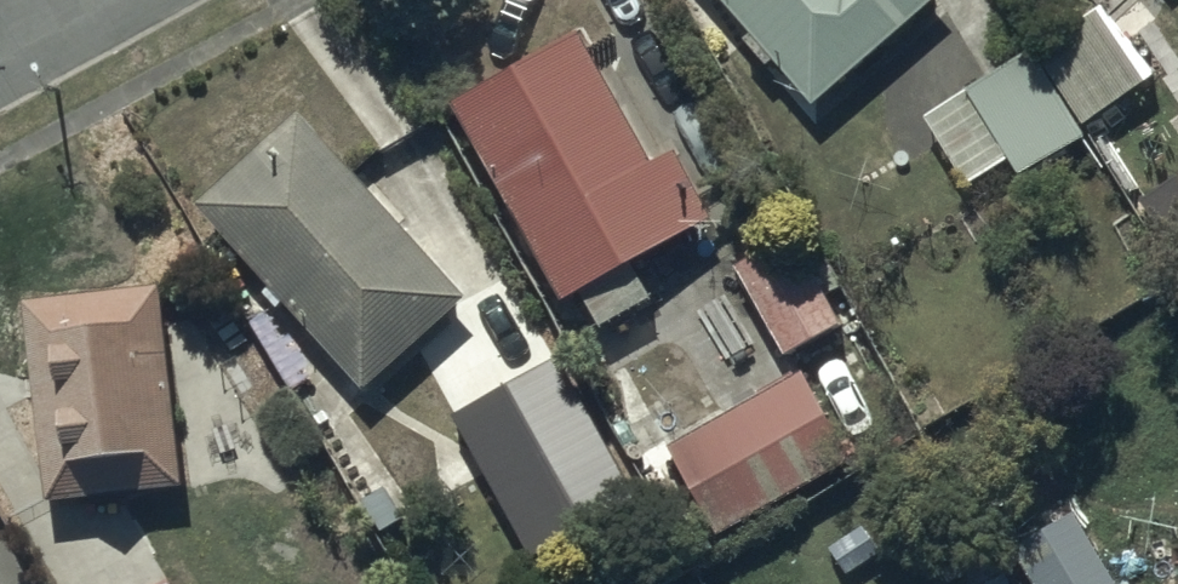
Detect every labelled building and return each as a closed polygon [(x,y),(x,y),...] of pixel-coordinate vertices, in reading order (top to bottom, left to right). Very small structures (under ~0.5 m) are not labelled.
[(814,125),(949,11),(940,0),(708,0),(814,125)] [(1113,24),(1041,68),(1086,142),(1137,112),(1135,107),(1156,94),(1113,24)] [(577,42),(451,111),(559,309),(711,226),(674,157),(648,171),(577,42)] [(1023,187),(1084,150),(1035,69),(933,132),(972,196),(1013,171),(1023,187)] [(469,313),(300,128),(199,220),(367,405),(469,313)] [(789,369),(843,339),(794,251),(740,280),(789,369)] [(161,268),(21,283),(43,488),(183,473),(161,268)] [(642,509),(557,361),(453,421),(538,568),(642,509)] [(718,553),(852,474),(797,381),(755,406),(758,411),(666,465),(718,553)] [(1070,517),(1011,554),(1030,583),(1112,583),(1070,517)]
